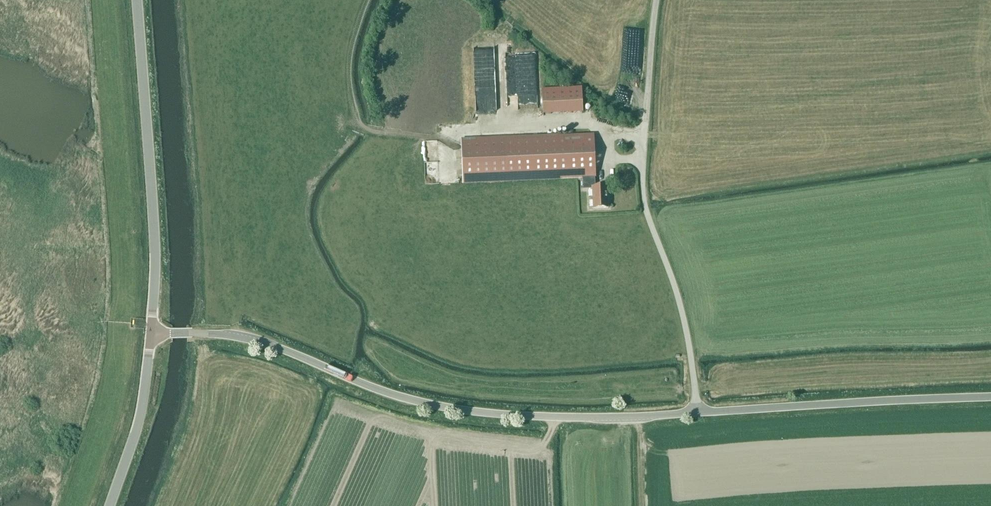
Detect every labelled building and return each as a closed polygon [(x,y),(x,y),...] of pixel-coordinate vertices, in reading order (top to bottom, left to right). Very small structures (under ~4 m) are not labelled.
[(508,51),(509,93),(519,93),(520,106),(539,106),(537,50),(508,51)] [(582,88),(542,90),(543,115),(583,113),(582,88)] [(608,187),(596,187),(595,177),(596,177),(594,134),(464,140),(464,184),(582,178),(583,190),(593,189),(593,209),(609,208),(608,194),(608,187)]
